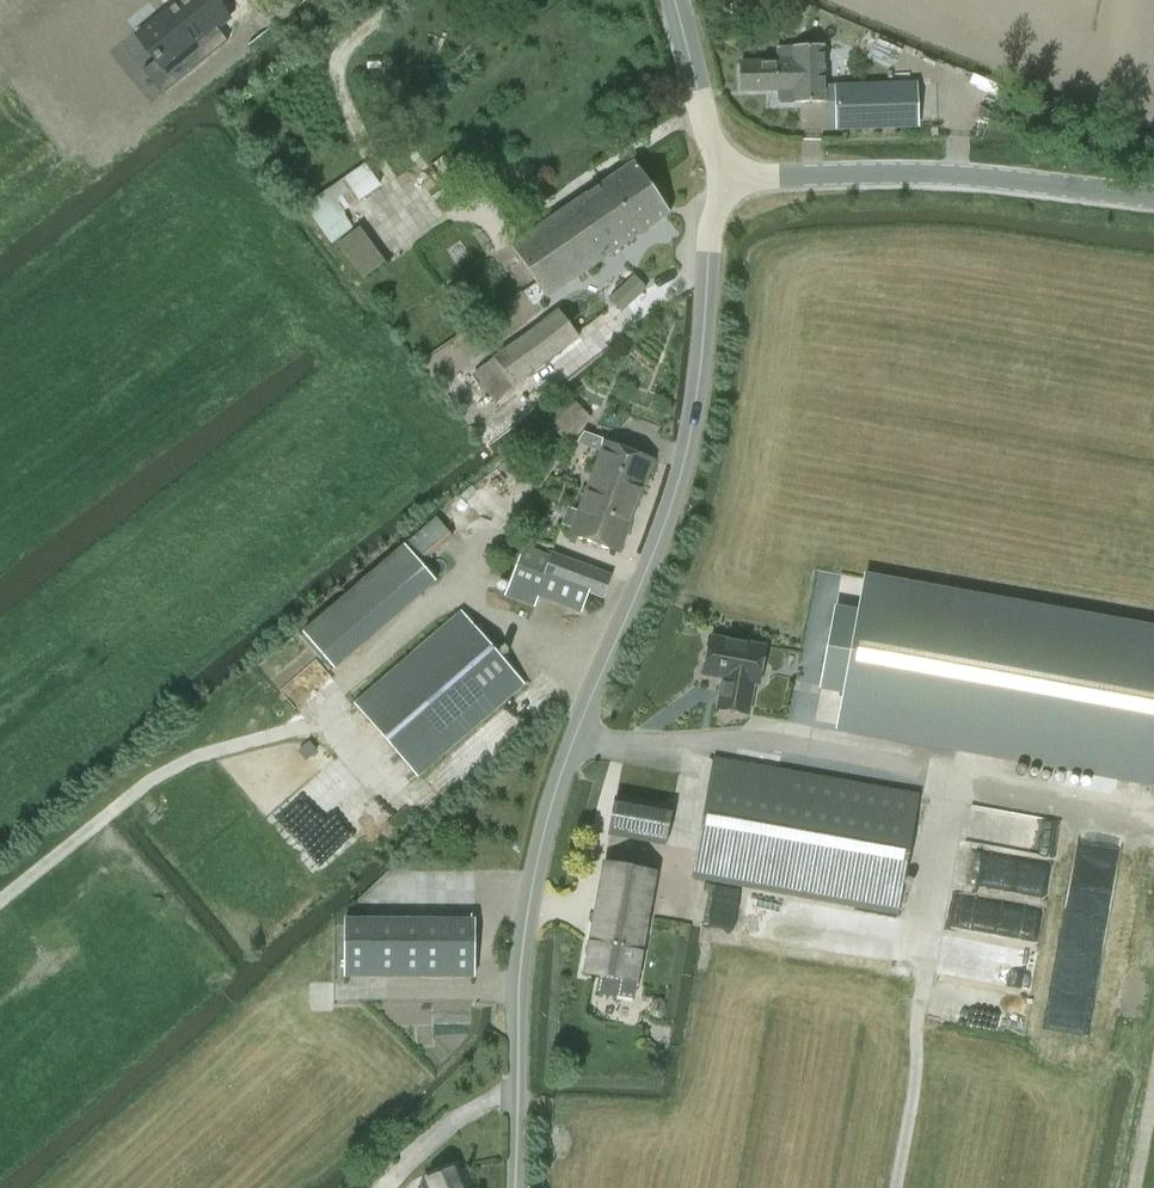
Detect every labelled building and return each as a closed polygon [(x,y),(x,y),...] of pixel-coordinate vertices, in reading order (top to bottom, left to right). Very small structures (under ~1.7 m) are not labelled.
[(81,0),(92,15),(113,0),(81,0)] [(203,0),(184,0),(133,40),(152,63),(137,75),(156,99),(222,46),(210,31),(221,22),(203,0)] [(753,15),(756,7),(748,4),(745,12),(753,15)] [(777,62),(741,63),(742,90),(778,89),(779,104),(837,102),(837,86),(825,87),(823,46),(813,47),(777,48),(777,62)] [(916,83),(837,86),(837,102),(838,129),(917,126),(916,83)] [(590,225),(650,186),(633,163),(512,246),(536,281),(586,247),(581,239),(594,231),(590,225)] [(364,165),(306,206),(323,230),(324,229),(333,242),(335,241),(351,229),(340,213),(379,185),(364,165)] [(586,247),(536,281),(547,296),(670,215),(650,186),(590,225),(594,231),(581,239),(586,247)] [(364,278),(384,262),(359,229),(339,244),(364,278)] [(621,311),(644,288),(634,276),(610,299),(621,311)] [(494,400),(578,337),(557,310),(475,373),(494,400)] [(576,402),(551,426),(565,442),(591,418),(576,402)] [(636,507),(653,461),(605,442),(587,489),(636,507)] [(620,552),(636,507),(587,489),(571,534),(620,552)] [(435,518),(407,542),(424,562),(452,538),(435,518)] [(334,672),(430,577),(397,544),(301,638),(334,672)] [(525,547),(507,595),(535,606),(539,596),(581,611),(588,592),(602,597),(610,575),(553,553),(550,557),(525,547)] [(1153,782),(1153,626),(864,574),(858,610),(835,606),(820,689),(843,694),(837,730),(1153,787),(1153,782)] [(461,611),(355,703),(418,776),(524,684),(461,611)] [(710,638),(704,673),(723,678),(718,708),(748,713),(753,683),(758,684),(764,647),(710,638)] [(896,914),(918,795),(714,758),(693,877),(896,914)] [(665,845),(671,807),(616,797),(609,835),(665,845)] [(1025,822),(1030,843),(1050,838),(1045,817),(1025,822)] [(616,978),(636,981),(637,981),(656,871),(605,862),(591,942),(622,947),(616,978)] [(475,918),(345,918),(345,977),(475,977),(475,918)] [(616,978),(622,947),(591,942),(586,972),(602,975),(599,991),(603,996),(612,998),(617,995),(633,997),(636,981),(616,978)] [(939,942),(935,973),(1025,984),(1029,953),(939,942)] [(658,1018),(662,1015),(664,1006),(661,1002),(657,1001),(653,1004),(651,1013),(654,1017),(658,1018)] [(451,1167),(421,1181),(423,1187),(459,1187),(451,1167)]
